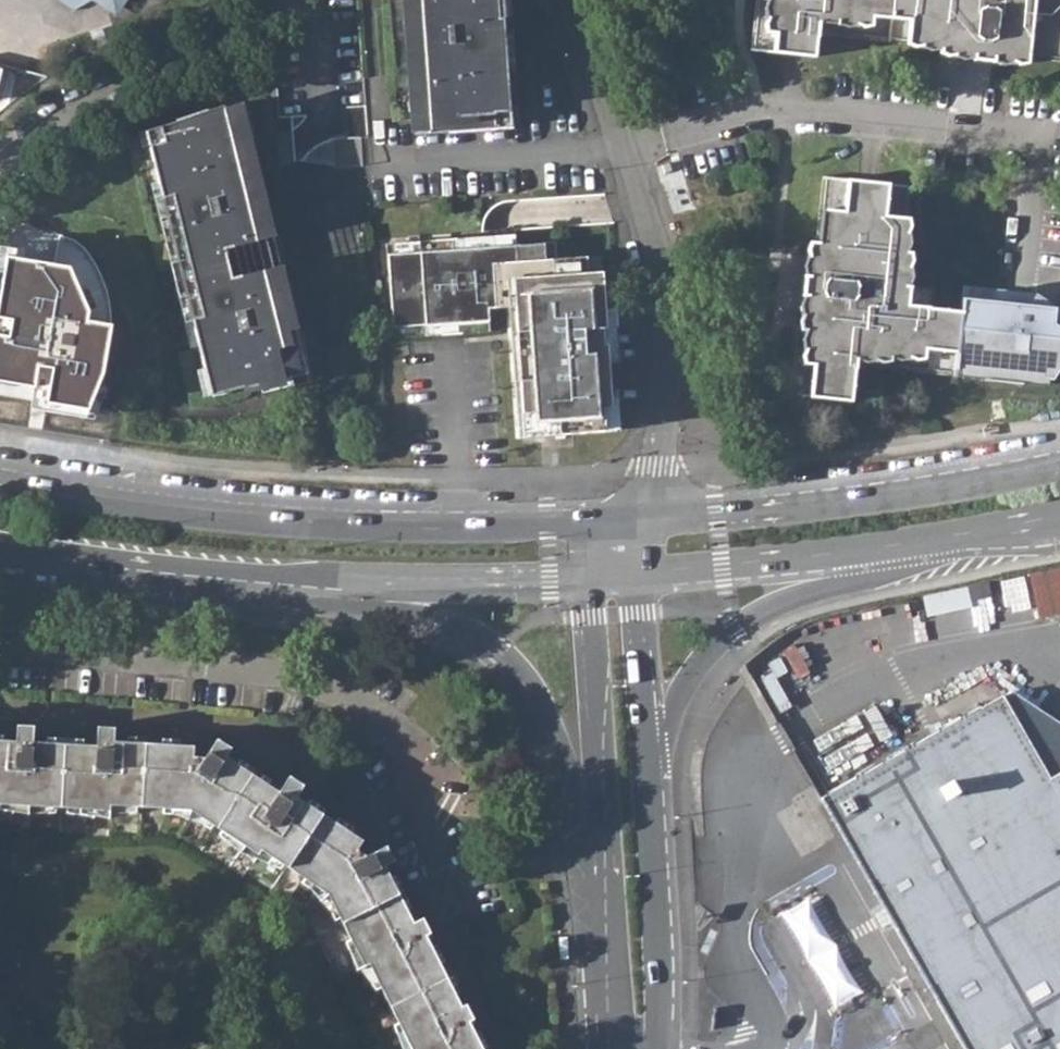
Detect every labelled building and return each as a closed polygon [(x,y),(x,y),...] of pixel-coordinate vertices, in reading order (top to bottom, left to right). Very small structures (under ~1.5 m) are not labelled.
[(73,11),(92,1),(116,17),(127,0),(60,0),(73,11)] [(406,41),(413,41),(415,58),(408,58),(412,120),(428,119),(429,132),(511,127),(502,0),(403,0),(406,41)] [(750,48),(814,55),(816,33),(940,46),(939,52),(972,55),(972,58),(992,60),(992,57),(1025,61),(1026,56),(1059,59),(1059,0),(755,0),(750,48)] [(415,58),(413,41),(406,41),(408,58),(415,58)] [(360,107),(362,138),(369,137),(366,105),(360,106),(360,107)] [(147,138),(203,375),(208,396),(303,376),(293,330),(286,332),(282,315),(289,313),(278,268),(271,269),(264,241),(271,239),(261,193),(254,195),(250,178),(256,176),(242,116),(227,120),(224,106),(159,127),(162,135),(147,138)] [(362,138),(360,107),(360,106),(346,107),(348,138),(348,139),(362,138)] [(364,166),(362,138),(348,139),(348,138),(342,138),(333,139),(335,166),(335,168),(364,166)] [(335,166),(333,139),(332,139),(315,147),(302,161),(335,166)] [(261,193),(256,176),(250,178),(254,195),(261,193)] [(911,187),(823,178),(816,243),(811,243),(803,296),(805,296),(802,328),(793,327),(786,393),(849,400),(853,364),(953,376),(960,312),(929,309),(931,288),(906,285),(909,251),(904,251),(911,187)] [(278,268),(271,239),(264,241),(271,269),(278,268)] [(545,259),(544,243),(387,253),(393,326),(488,320),(487,307),(519,306),(521,331),(514,331),(522,435),(605,430),(603,408),(611,407),(607,344),(603,344),(602,328),(606,328),(602,272),(579,273),(578,257),(545,259)] [(7,256),(0,291),(0,394),(32,399),(33,410),(87,416),(107,376),(113,325),(88,321),(90,311),(67,263),(7,256)] [(962,286),(960,312),(953,376),(1050,391),(1059,376),(1059,310),(1033,294),(962,286)] [(293,330),(289,313),(282,315),(286,332),(293,330)] [(1039,620),(1059,615),(1059,566),(1029,573),(1039,620)] [(991,597),(988,582),(967,586),(971,601),(991,597)] [(768,697),(775,714),(792,707),(784,690),(768,697)] [(1010,690),(1008,691),(820,798),(965,1048),(1059,1048),(1059,723),(1010,690)] [(109,810),(110,805),(189,809),(257,854),(260,849),(326,893),(363,965),(368,963),(411,1048),(482,1048),(469,1021),(473,1018),(465,1003),(461,1005),(425,935),(430,933),(422,917),(413,921),(384,865),(393,861),(386,845),(366,856),(356,849),(361,839),(295,796),(303,785),(288,775),(278,791),(225,756),(231,748),(216,738),(204,757),(193,756),(193,745),(113,741),(114,727),(97,726),(96,744),(33,741),(34,725),(16,724),(15,740),(0,739),(0,804),(109,810)]
